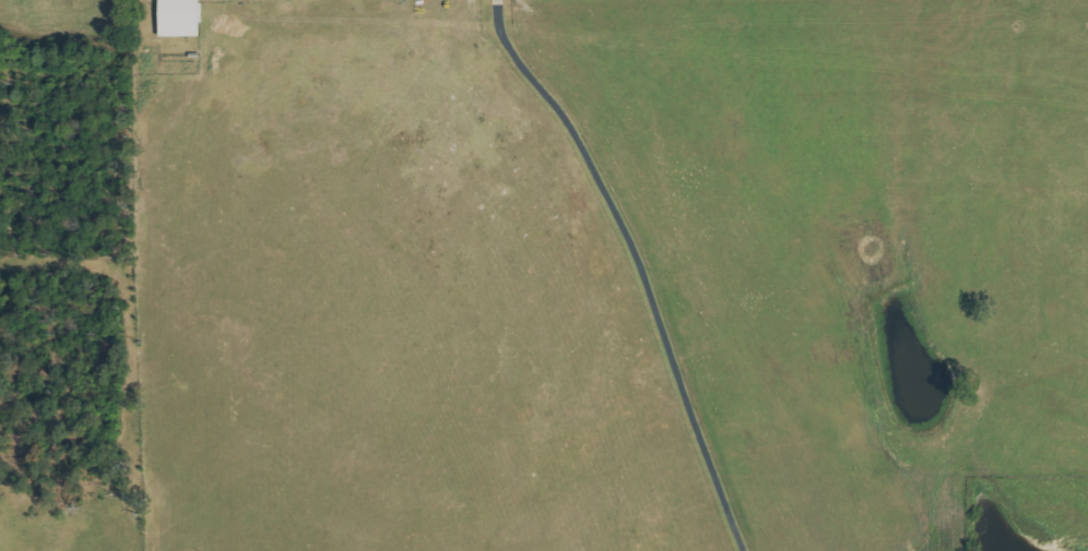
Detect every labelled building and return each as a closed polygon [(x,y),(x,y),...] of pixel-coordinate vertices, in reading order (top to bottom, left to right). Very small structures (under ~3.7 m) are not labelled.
[(202,0),(162,0),(163,36),(203,36),(202,0)]
